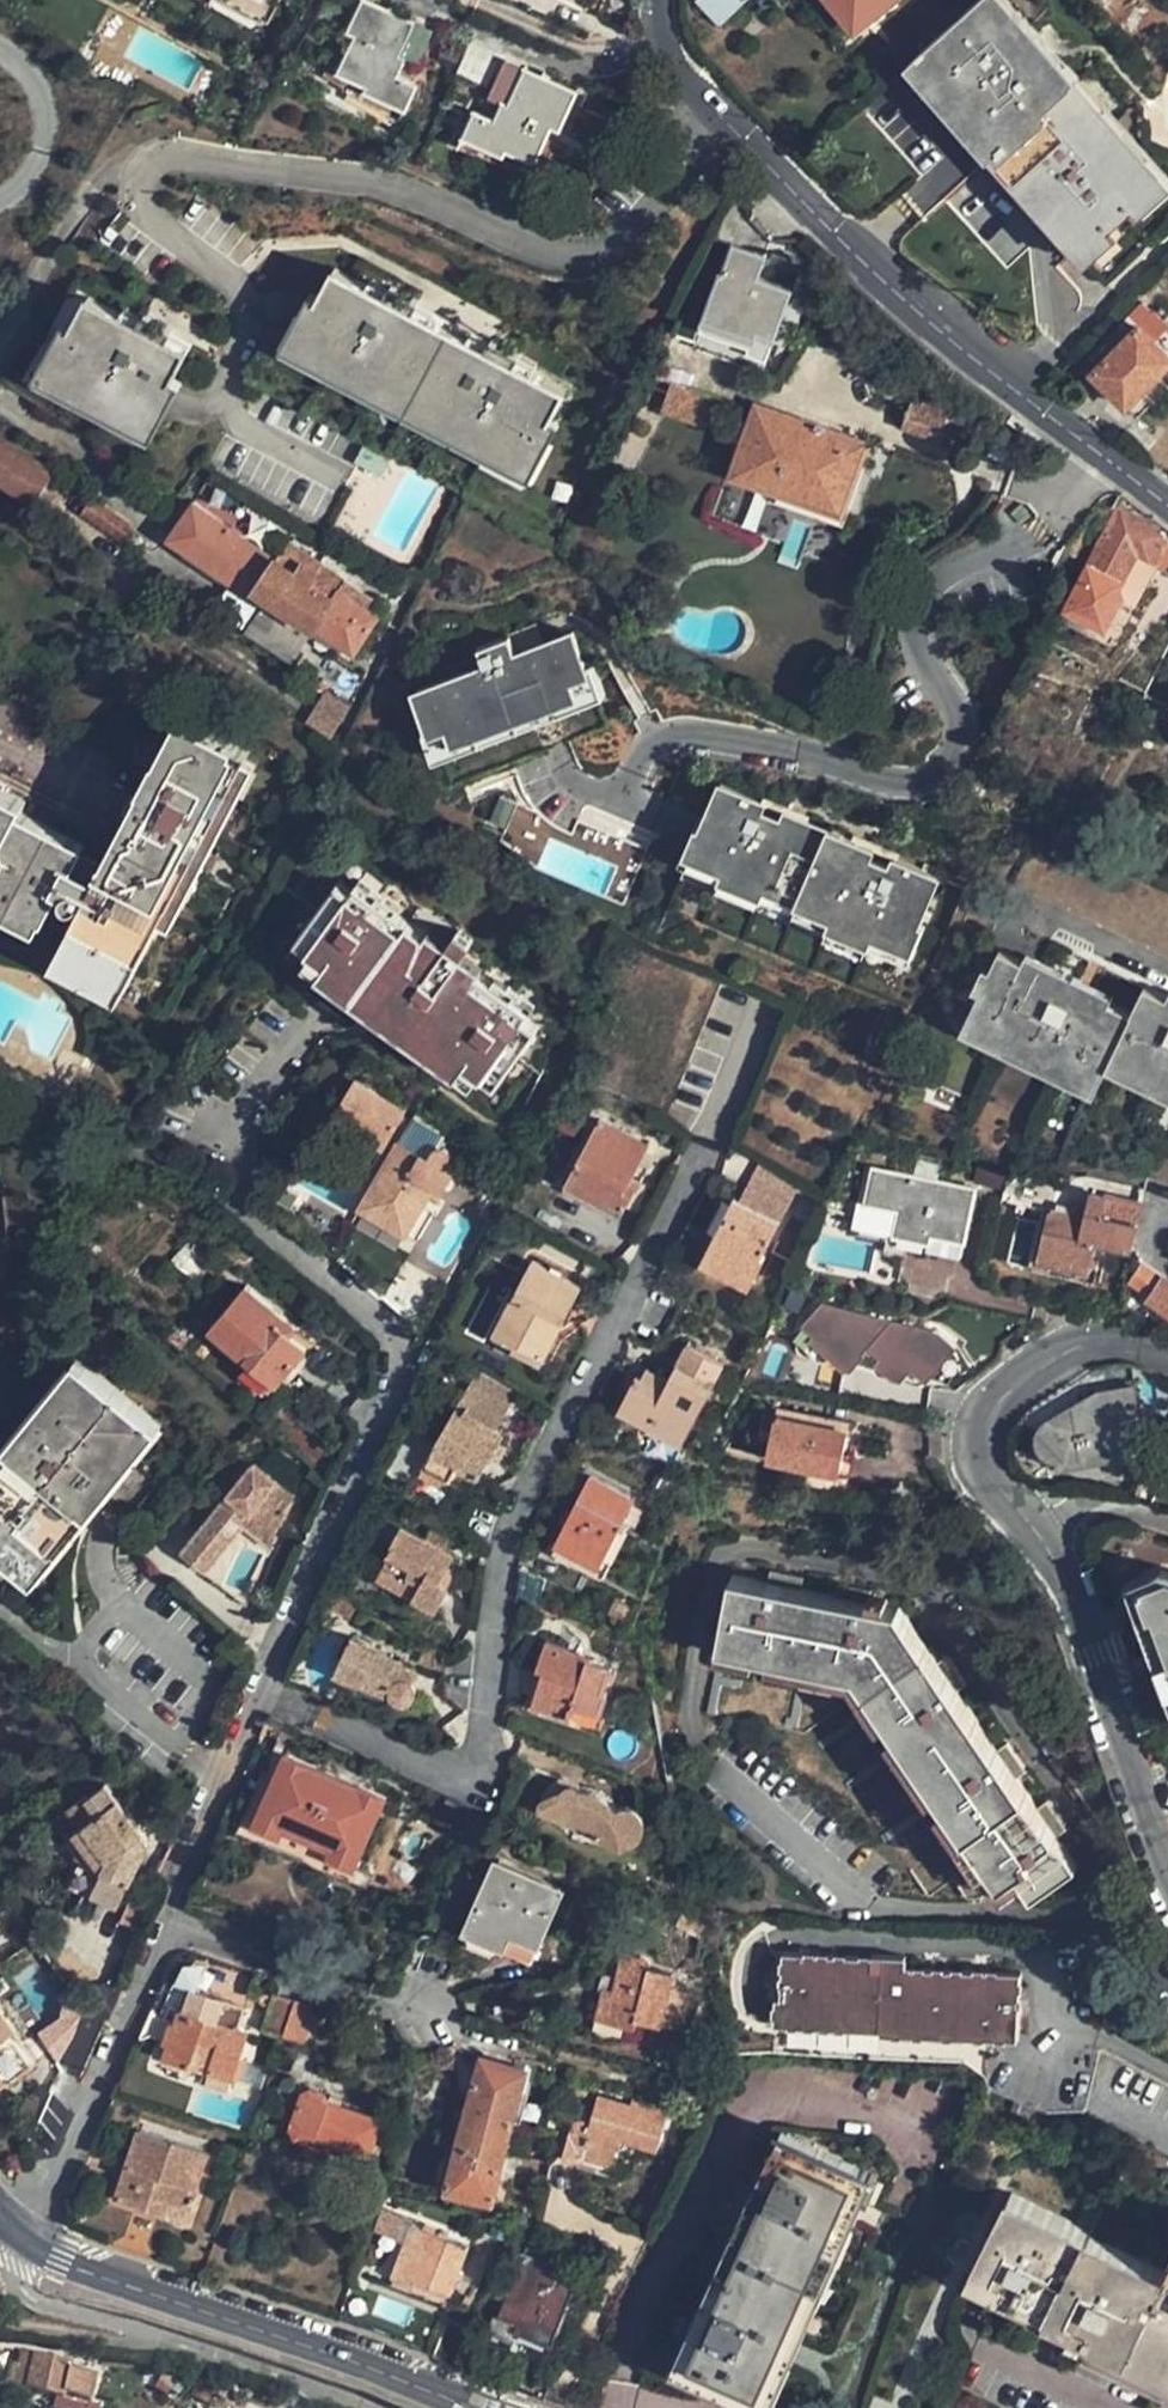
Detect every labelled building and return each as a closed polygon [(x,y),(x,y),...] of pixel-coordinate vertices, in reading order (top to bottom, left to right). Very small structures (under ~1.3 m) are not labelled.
[(235,0),(208,0),(241,21),(249,20),(252,18),(255,12),(235,0)] [(255,12),(258,15),(267,0),(235,0),(255,12)] [(442,33),(368,0),(366,0),(348,38),(355,42),(341,74),(366,85),(362,94),(407,113),(419,88),(403,80),(412,58),(426,63),(442,33)] [(720,31),(754,0),(753,0),(696,0),(694,2),(720,31)] [(857,30),(894,0),(832,0),(857,30)] [(1150,186),(982,3),(913,66),(1081,249),(1150,186)] [(892,52),(875,67),(892,86),(909,71),(902,63),(892,52)] [(558,131),(576,94),(506,62),(491,92),(503,98),(492,120),(478,114),(465,141),(500,157),(504,147),(534,162),(551,128),(558,131)] [(757,278),(764,256),(732,245),(722,275),(719,274),(704,319),(754,336),(750,347),(768,354),(790,289),(757,278)] [(385,302),(332,274),(318,301),(295,344),(534,467),(556,424),(570,397),(519,371),(490,356),(493,350),(417,311),(414,316),(385,302)] [(420,305),(391,289),(385,302),(414,316),(417,311),(420,305)] [(295,344),(318,301),(307,295),(278,353),(536,487),(566,428),(556,424),(534,467),(295,344)] [(52,375),(88,304),(72,296),(26,386),(152,450),(193,372),(183,366),(153,426),(52,375)] [(140,331),(88,304),(52,375),(153,426),(183,366),(191,349),(171,338),(173,334),(145,320),(140,331)] [(180,321),(152,307),(145,320),(173,334),(175,329),(180,321)] [(754,336),(704,319),(694,347),(762,371),(768,354),(750,347),(754,336)] [(1098,369),(1136,331),(1127,323),(1091,361),(1098,369)] [(1136,331),(1098,369),(1094,374),(1129,408),(1167,369),(1167,355),(1140,326),(1136,331)] [(197,340),(175,329),(173,334),(171,338),(191,349),(197,340)] [(525,359),(496,344),(493,350),(490,356),(519,371),(525,359)] [(707,424),(717,397),(673,380),(662,408),(707,424)] [(847,510),(873,438),(760,399),(735,471),(847,510)] [(964,417),(923,401),(915,403),(907,403),(898,425),(952,446),(964,417)] [(57,466),(0,430),(0,480),(34,502),(57,466)] [(390,449),(368,438),(357,460),(379,471),(390,449)] [(1119,507),(1065,610),(1101,629),(1117,601),(1115,584),(1134,552),(1150,562),(1165,541),(1119,507)] [(313,582),(322,568),(291,549),(283,562),(194,508),(172,547),(257,603),(264,592),(360,654),(382,617),(341,592),(337,598),(313,582)] [(401,692),(436,765),(604,707),(566,631),(401,692)] [(325,682),(305,713),(335,732),(355,701),(325,682)] [(87,881),(80,892),(56,880),(63,869),(66,861),(5,827),(8,819),(0,814),(0,935),(44,960),(41,968),(110,1003),(233,770),(165,733),(123,811),(87,881)] [(722,779),(682,875),(903,968),(943,873),(722,779)] [(1038,828),(1012,886),(1167,958),(1167,886),(1038,828)] [(532,1008),(473,964),(486,947),(471,937),(458,953),(359,881),(309,949),(481,1075),(532,1008)] [(1139,987),(1127,1013),(995,954),(963,1025),(1095,1085),(1107,1058),(1167,1086),(1167,1000),(1139,987)] [(338,1114),(350,1122),(387,1142),(407,1110),(357,1081),(338,1114)] [(649,1173),(639,1167),(652,1144),(603,1118),(563,1191),(623,1223),(649,1173)] [(390,1153),(395,1147),(387,1142),(350,1122),(347,1129),(390,1153)] [(398,1142),(395,1147),(390,1153),(358,1207),(417,1238),(453,1173),(443,1167),(445,1158),(441,1151),(435,1148),(428,1147),(419,1154),(398,1142)] [(907,1210),(900,1233),(932,1242),(934,1235),(969,1244),(982,1194),(882,1170),(874,1201),(907,1210)] [(1008,1180),(1005,1201),(1025,1205),(1029,1184),(1008,1180)] [(1097,1243),(1129,1251),(1140,1204),(1094,1194),(1088,1221),(1051,1213),(1041,1258),(1090,1270),(1097,1243)] [(729,1200),(703,1256),(753,1278),(763,1259),(758,1255),(775,1222),(729,1200)] [(932,1242),(900,1233),(898,1245),(965,1261),(969,1244),(934,1235),(932,1242)] [(753,1278),(703,1256),(699,1265),(749,1287),(753,1278)] [(496,1322),(519,1335),(525,1323),(550,1339),(571,1305),(579,1287),(532,1260),(496,1322)] [(1142,1267),(1131,1283),(1154,1298),(1151,1302),(1167,1312),(1167,1284),(1142,1267)] [(305,1349),(289,1335),(294,1330),(244,1287),(208,1328),(273,1386),(305,1349)] [(896,1320),(827,1303),(807,1327),(806,1330),(836,1356),(853,1371),(870,1351),(904,1381),(930,1386),(960,1349),(940,1332),(896,1320)] [(525,1323),(519,1335),(544,1349),(550,1339),(525,1323)] [(836,1356),(806,1330),(799,1350),(799,1355),(804,1361),(828,1365),(836,1356)] [(678,1448),(726,1366),(689,1343),(666,1386),(641,1372),(618,1413),(678,1448)] [(80,1368),(69,1359),(0,1443),(0,1466),(80,1368)] [(89,1517),(115,1539),(186,1454),(80,1368),(0,1466),(0,1541),(29,1565),(77,1508),(89,1517)] [(1130,1446),(1128,1423),(1140,1421),(1138,1386),(1098,1392),(1048,1422),(1044,1427),(1040,1439),(1042,1449),(1045,1452),(1051,1456),(1056,1459),(1064,1457),(1065,1461),(1130,1446)] [(498,1440),(493,1433),(505,1412),(466,1391),(459,1402),(421,1465),(448,1482),(456,1467),(478,1478),(498,1440)] [(769,1459),(816,1467),(818,1454),(844,1459),(851,1425),(780,1411),(769,1459)] [(818,1454),(816,1467),(849,1474),(852,1460),(844,1459),(818,1454)] [(255,1511),(280,1532),(296,1495),(258,1462),(186,1547),(209,1566),(247,1521),(255,1511)] [(593,1567),(631,1500),(590,1476),(553,1542),(593,1567)] [(89,1517),(77,1508),(29,1565),(0,1541),(0,1559),(32,1585),(89,1517)] [(280,1532),(255,1511),(247,1521),(274,1544),(280,1532)] [(445,1566),(451,1556),(396,1523),(386,1540),(389,1541),(383,1551),(386,1554),(373,1575),(433,1611),(445,1590),(440,1586),(448,1576),(445,1566)] [(773,1583),(809,1589),(811,1577),(774,1571),(773,1583)] [(1141,1586),(1167,1654),(1167,1575),(1141,1586)] [(1038,1808),(1019,1779),(1001,1750),(963,1691),(942,1659),(906,1604),(880,1599),(844,1594),(809,1589),(773,1583),(737,1577),(727,1650),(862,1670),(999,1882),(1021,1869),(1037,1893),(1077,1868),(1054,1833),(1038,1808)] [(844,1594),(880,1599),(881,1588),(845,1582),(844,1594)] [(332,1672),(358,1687),(363,1679),(390,1695),(388,1703),(396,1708),(401,1707),(405,1705),(409,1702),(410,1697),(409,1693),(405,1687),(410,1677),(396,1669),(396,1666),(380,1657),(381,1655),(366,1647),(367,1643),(354,1636),(332,1672)] [(545,1638),(537,1667),(546,1670),(538,1699),(568,1706),(571,1697),(598,1703),(604,1682),(601,1681),(608,1656),(545,1638)] [(942,1659),(963,1691),(973,1683),(953,1652),(942,1659)] [(546,1670),(537,1667),(529,1696),(538,1699),(546,1670)] [(363,1679),(358,1687),(388,1703),(390,1695),(363,1679)] [(1001,1750),(1019,1779),(1031,1771),(1012,1743),(1001,1750)] [(259,1831),(290,1761),(274,1754),(237,1837),(352,1890),(358,1874),(332,1863),(335,1855),(289,1834),(286,1841),(259,1831)] [(389,1806),(290,1761),(259,1831),(286,1841),(289,1834),(335,1855),(332,1863),(358,1874),(389,1806)] [(540,1805),(637,1851),(654,1815),(557,1769),(540,1805)] [(119,1908),(147,1843),(106,1785),(88,1796),(86,1795),(67,1808),(78,1827),(64,1836),(83,1860),(70,1887),(119,1908)] [(1038,1808),(1054,1833),(1063,1828),(1047,1803),(1038,1808)] [(537,1962),(567,1893),(502,1864),(471,1935),(537,1962)] [(702,1915),(690,1909),(683,1928),(695,1933),(702,1915)] [(1010,2036),(1012,1970),(897,1966),(897,1954),(866,1953),(865,1956),(774,1954),(772,2000),(767,1999),(766,2024),(871,2029),(872,2032),(1010,2036)] [(630,1956),(623,1980),(618,1998),(608,1994),(600,2023),(639,2033),(642,2023),(666,2030),(679,1980),(656,1973),(656,1971),(656,1969),(655,1966),(653,1964),(651,1962),(630,1956)] [(618,1998),(623,1980),(613,1978),(608,1994),(618,1998)] [(266,2031),(286,2038),(298,2004),(277,1996),(266,2031)] [(298,2004),(286,2038),(307,2045),(318,2011),(298,2004)] [(167,2058),(212,2074),(236,2082),(251,2035),(183,2012),(179,2025),(158,2017),(150,2036),(151,2039),(170,2047),(167,2058)] [(0,2016),(0,2034),(4,2039),(12,2032),(0,2016)] [(12,2032),(4,2039),(0,2034),(0,2076),(2,2074),(9,2081),(34,2062),(12,2032)] [(485,2061),(468,2123),(455,2172),(450,2190),(496,2202),(529,2075),(497,2066),(485,2061)] [(9,2081),(2,2074),(0,2076),(0,2087),(9,2081)] [(236,2082),(212,2074),(208,2084),(231,2092),(236,2082)] [(301,2135),(311,2139),(316,2134),(322,2135),(323,2131),(354,2140),(352,2146),(375,2153),(388,2114),(334,2098),(331,2089),(316,2085),(307,2090),(295,2127),(299,2128),(301,2135)] [(598,2102),(591,2126),(581,2168),(606,2173),(623,2144),(659,2153),(669,2112),(631,2102),(629,2110),(598,2102)] [(455,2172),(468,2123),(460,2120),(447,2169),(455,2172)] [(581,2168),(591,2126),(572,2127),(563,2163),(581,2168)] [(779,2351),(846,2196),(854,2200),(858,2191),(856,2191),(865,2170),(777,2130),(679,2363),(758,2397),(770,2375),(775,2376),(782,2363),(785,2362),(788,2355),(779,2351)] [(316,2134),(311,2139),(350,2151),(352,2146),(354,2140),(323,2131),(322,2135),(316,2134)] [(141,2211),(129,2247),(149,2255),(161,2217),(165,2218),(169,2209),(190,2215),(210,2158),(142,2134),(119,2204),(141,2211)] [(496,2202),(450,2190),(446,2202),(493,2214),(496,2202)] [(1166,2278),(1018,2201),(982,2269),(1167,2365),(1167,2275),(1166,2278)] [(169,2209),(165,2218),(186,2226),(190,2215),(169,2209)] [(452,2294),(468,2251),(411,2229),(391,2281),(414,2288),(416,2283),(452,2294)] [(552,2348),(579,2280),(524,2258),(499,2318),(519,2326),(516,2335),(552,2348)] [(68,2365),(28,2356),(24,2368),(2,2363),(0,2370),(0,2386),(59,2399),(68,2365)]
